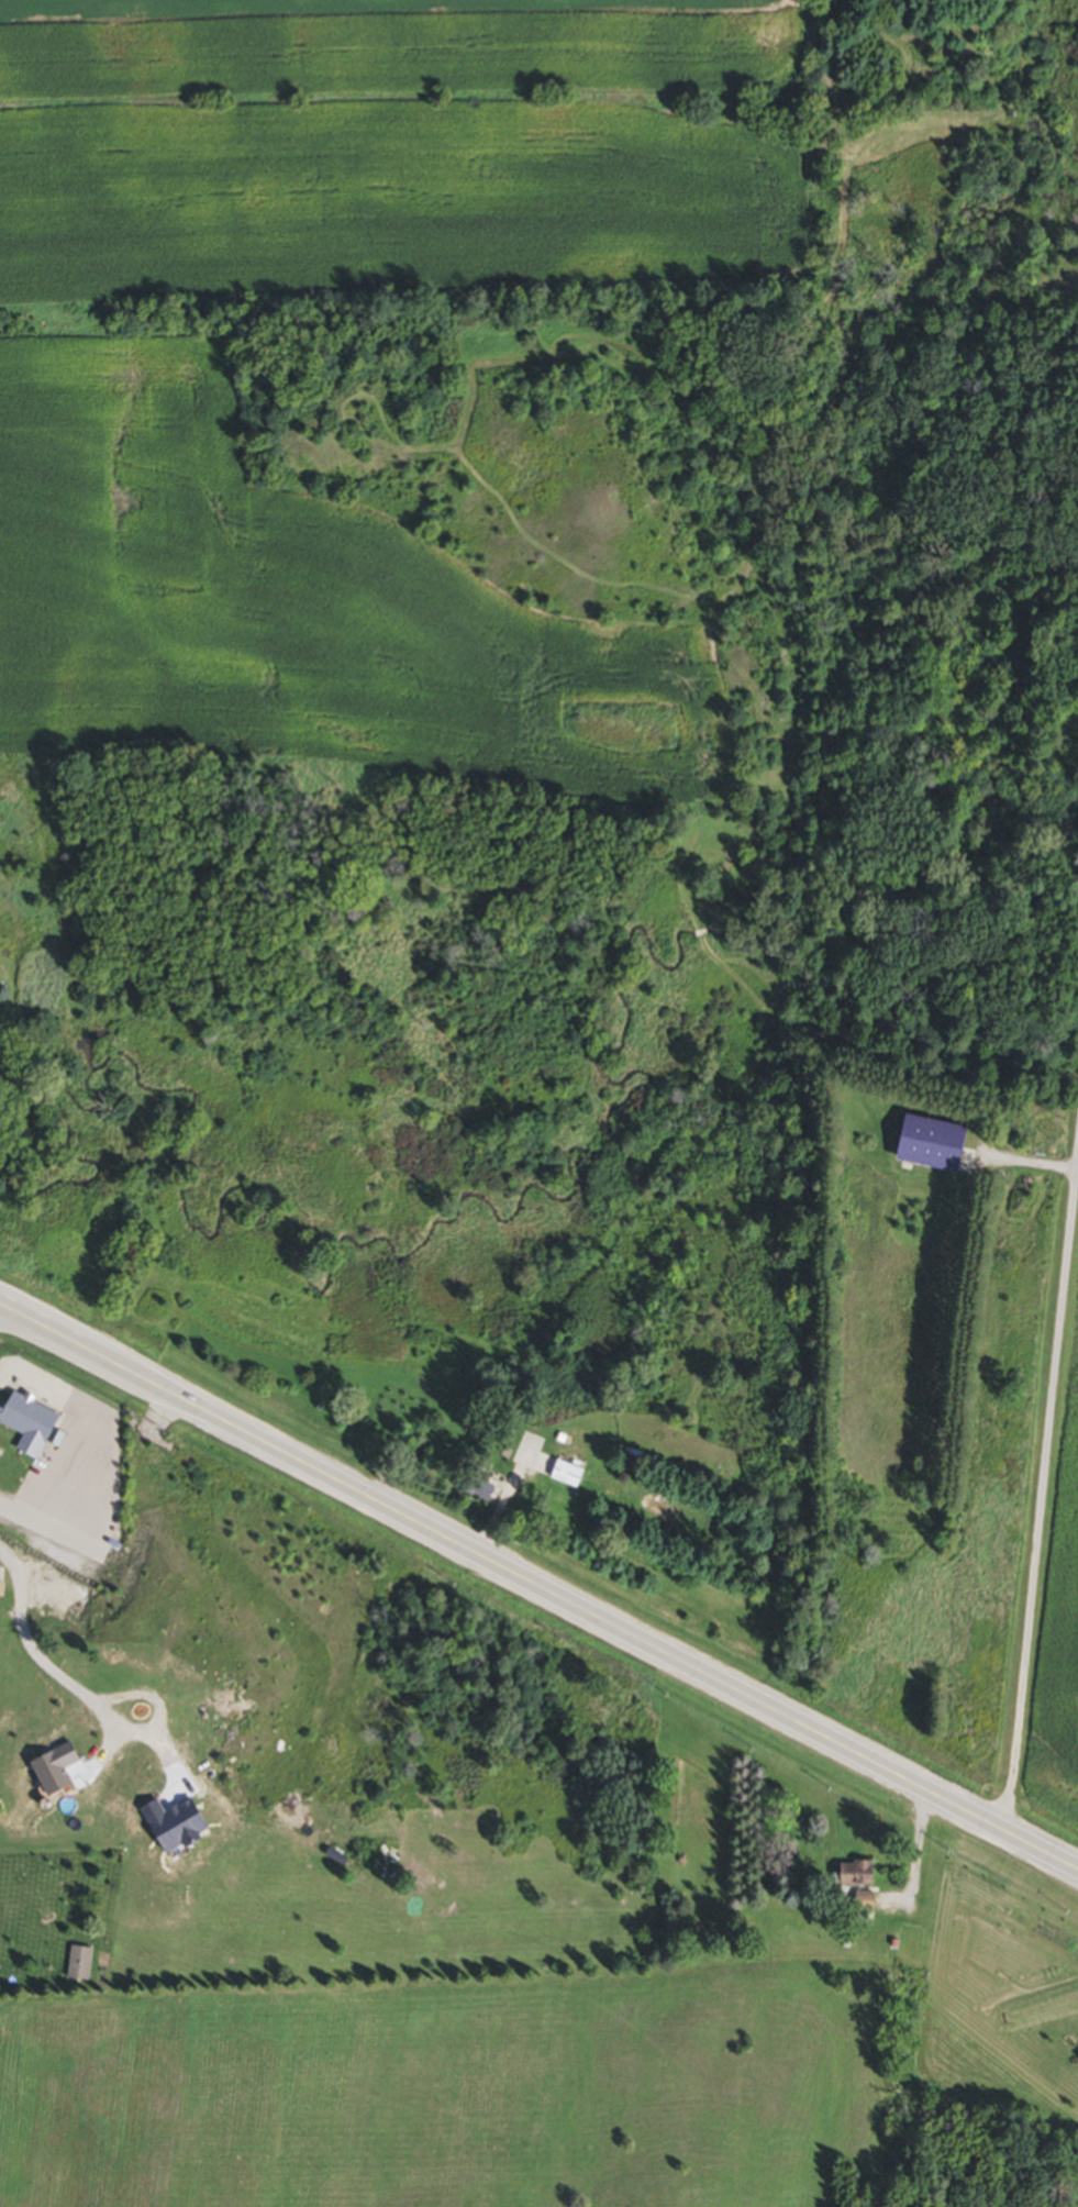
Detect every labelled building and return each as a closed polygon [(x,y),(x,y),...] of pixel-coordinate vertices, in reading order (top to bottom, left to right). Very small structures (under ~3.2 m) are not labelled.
[(890,1166),(953,1175),(960,1127),(896,1118),(890,1166)] [(55,1415),(6,1393),(0,1406),(0,1429),(18,1437),(10,1454),(33,1464),(55,1415)] [(584,1473),(555,1461),(547,1480),(575,1493),(584,1473)] [(462,1469),(453,1493),(488,1507),(495,1489),(484,1485),(486,1478),(462,1469)] [(873,1888),(873,1864),(836,1864),(836,1888),(873,1888)] [(91,1950),(68,1950),(68,1982),(91,1982),(91,1950)]
